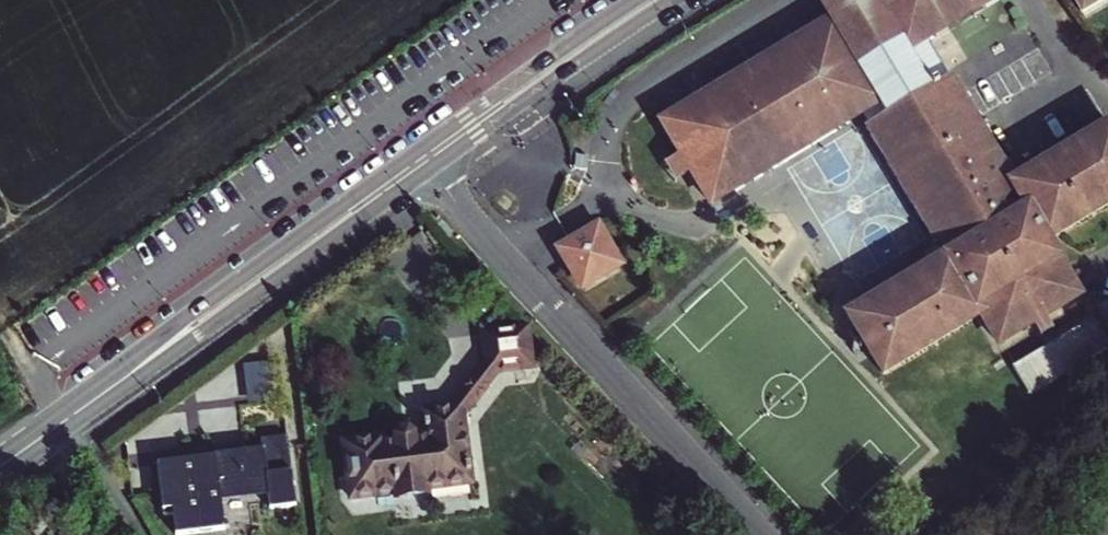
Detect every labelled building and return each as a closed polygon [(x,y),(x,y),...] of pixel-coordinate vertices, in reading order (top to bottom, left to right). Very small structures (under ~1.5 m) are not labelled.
[(709,209),(789,159),(855,118),(877,104),(855,68),(893,45),(898,54),(918,42),(979,4),(976,0),(863,0),(856,5),(852,0),(828,0),(837,16),(824,24),(762,62),(658,127),(680,162),(689,176),(709,209)] [(828,0),(821,0),(812,5),(824,24),(837,16),(828,0)] [(1083,12),(1103,0),(1075,0),(1083,12)] [(855,68),(877,104),(855,118),(863,131),(926,91),(924,88),(930,84),(932,87),(942,81),(918,42),(898,54),(893,45),(855,68)] [(849,322),(885,378),(981,318),(999,346),(1030,327),(1044,318),(1078,297),(1044,243),(1107,203),(1107,128),(1106,125),(1008,186),(942,81),(932,87),(930,84),(924,88),(926,91),(863,131),(945,261),(849,322)] [(689,176),(680,162),(665,171),(674,185),(689,176)] [(575,249),(563,257),(568,264),(588,291),(623,267),(598,232),(575,249)] [(1053,332),(1044,318),(1030,327),(1039,341),(1053,332)] [(1093,320),(1010,358),(1024,389),(1107,351),(1093,320)] [(478,379),(488,388),(500,373),(534,370),(530,330),(485,334),(488,366),(478,379)] [(463,397),(474,405),(488,388),(478,379),(463,397)] [(383,439),(344,444),(350,501),(473,486),(470,462),(465,418),(474,405),(463,397),(452,410),(426,413),(427,435),(417,436),(408,431),(399,432),(393,438),(394,444),(384,445),(383,439)] [(427,435),(426,413),(407,415),(408,431),(417,436),(427,435)] [(157,467),(163,518),(173,517),(176,534),(203,534),(225,532),(221,498),(267,492),(270,512),(296,508),(287,438),(261,441),(262,452),(245,454),(216,458),(215,452),(213,453),(213,454),(203,455),(204,461),(157,467)] [(244,449),(215,452),(216,458),(245,454),(244,449)] [(470,462),(473,486),(481,485),(478,461),(470,462)]
